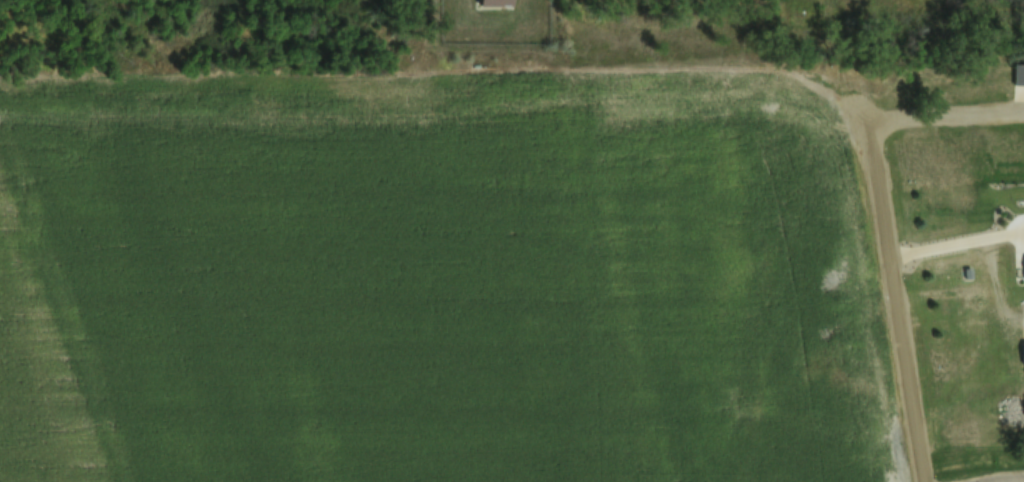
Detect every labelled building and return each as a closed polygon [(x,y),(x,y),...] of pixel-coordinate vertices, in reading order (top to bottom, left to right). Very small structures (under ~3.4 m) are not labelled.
[(1016,66),(1023,66),(1023,87),(1016,87),(1016,66)]
